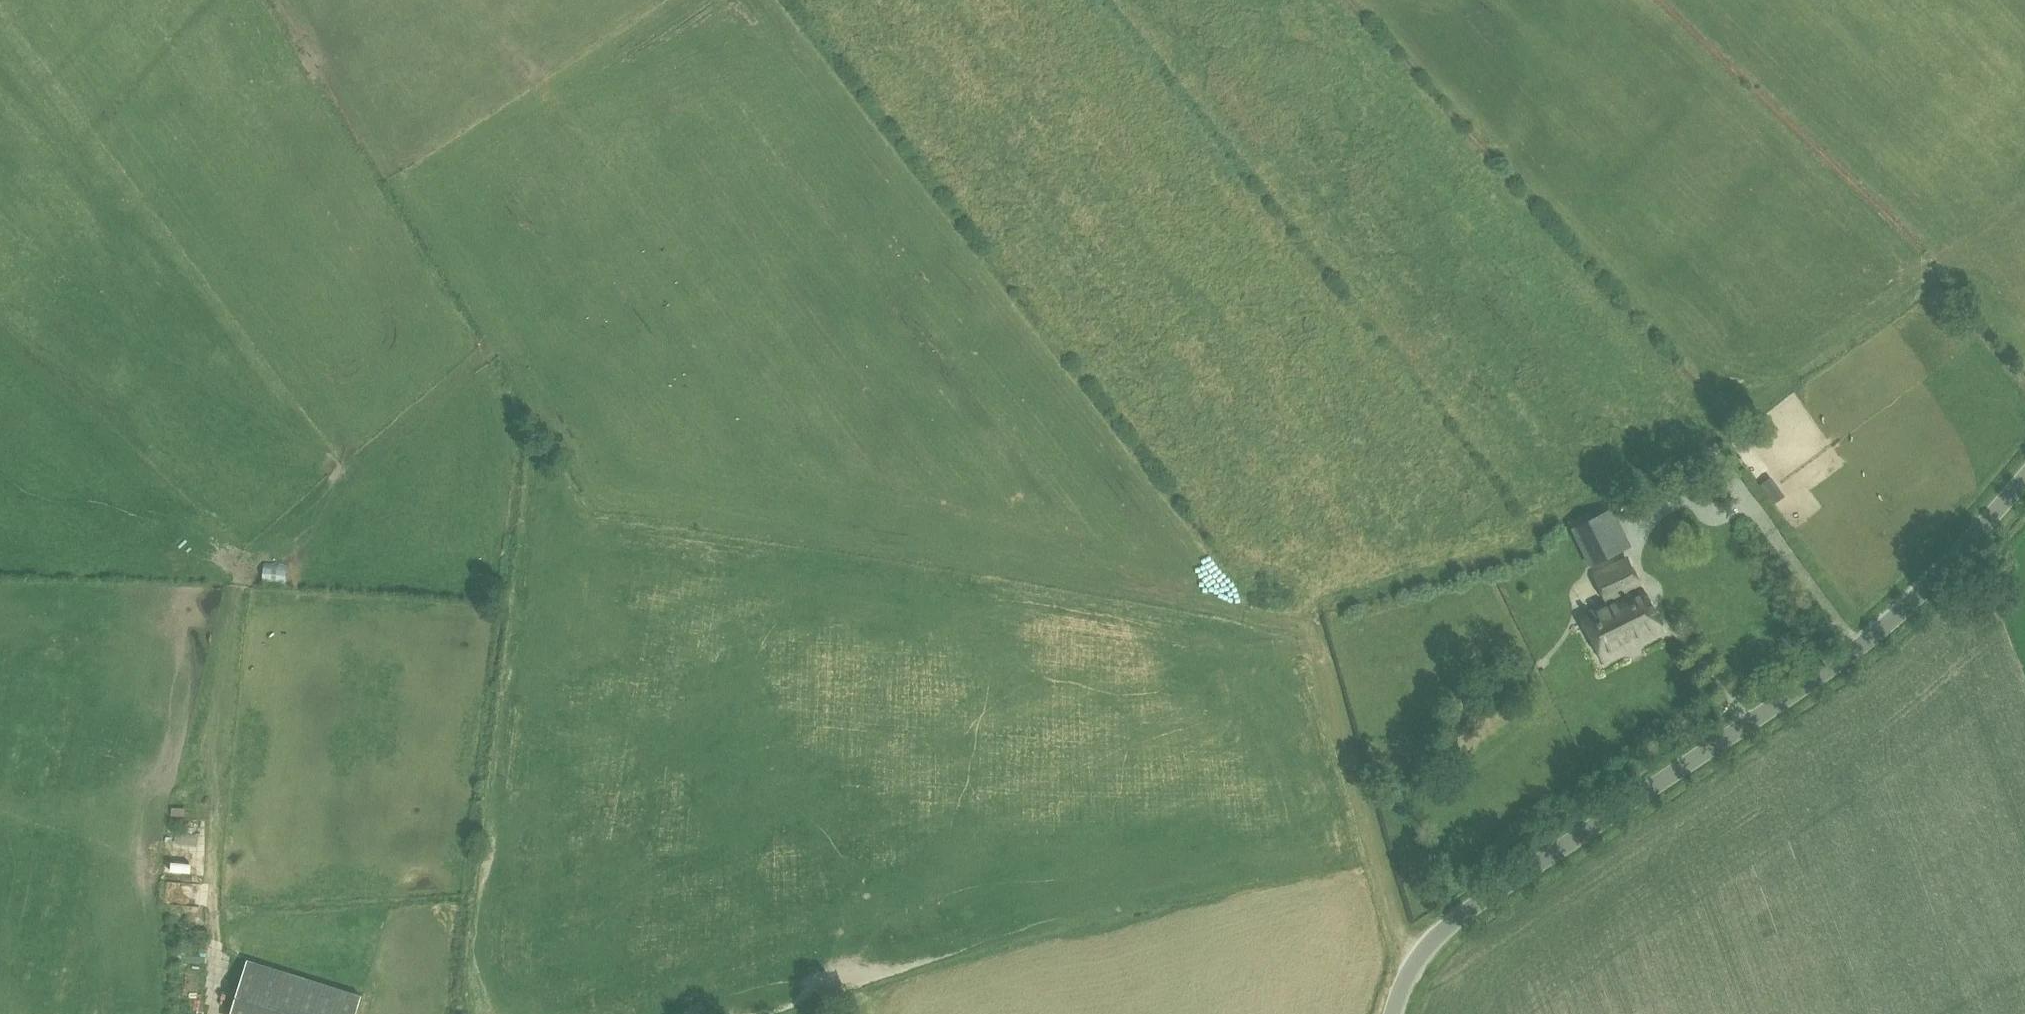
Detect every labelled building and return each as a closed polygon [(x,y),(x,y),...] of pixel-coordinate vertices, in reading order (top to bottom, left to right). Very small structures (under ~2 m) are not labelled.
[(1572,529),(1590,565),(1612,554),(1594,518),(1572,529)] [(1662,630),(1627,558),(1590,576),(1603,603),(1582,614),(1604,659),(1662,630)] [(284,584),(286,565),(264,563),(262,581),(284,584)] [(177,952),(178,990),(203,990),(201,951),(177,952)] [(362,997),(252,963),(236,1013),(357,1013),(362,997)]
